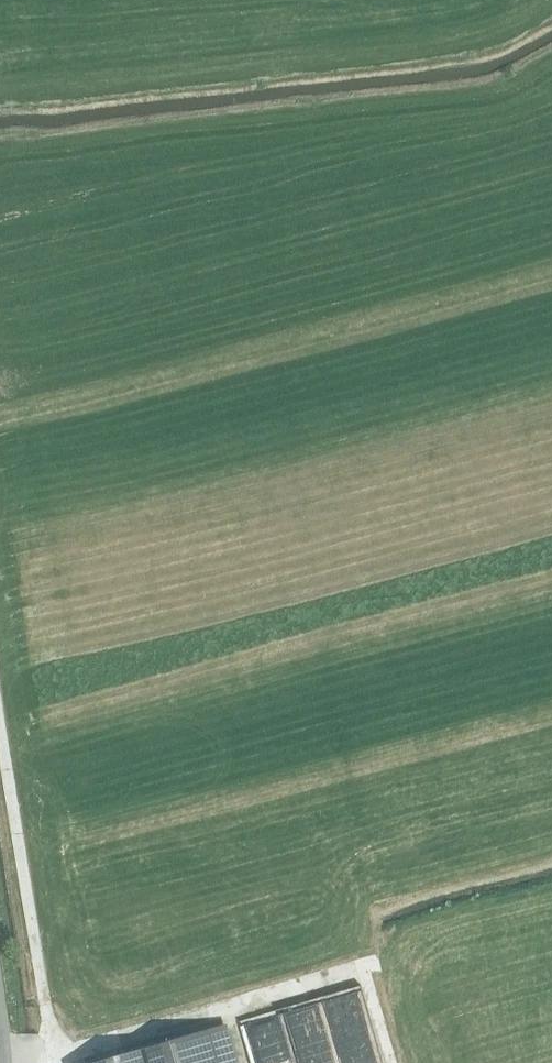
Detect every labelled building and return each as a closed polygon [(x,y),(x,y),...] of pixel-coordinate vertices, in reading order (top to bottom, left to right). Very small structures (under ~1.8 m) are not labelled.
[(222,1026),(95,1062),(233,1062),(222,1026)]
